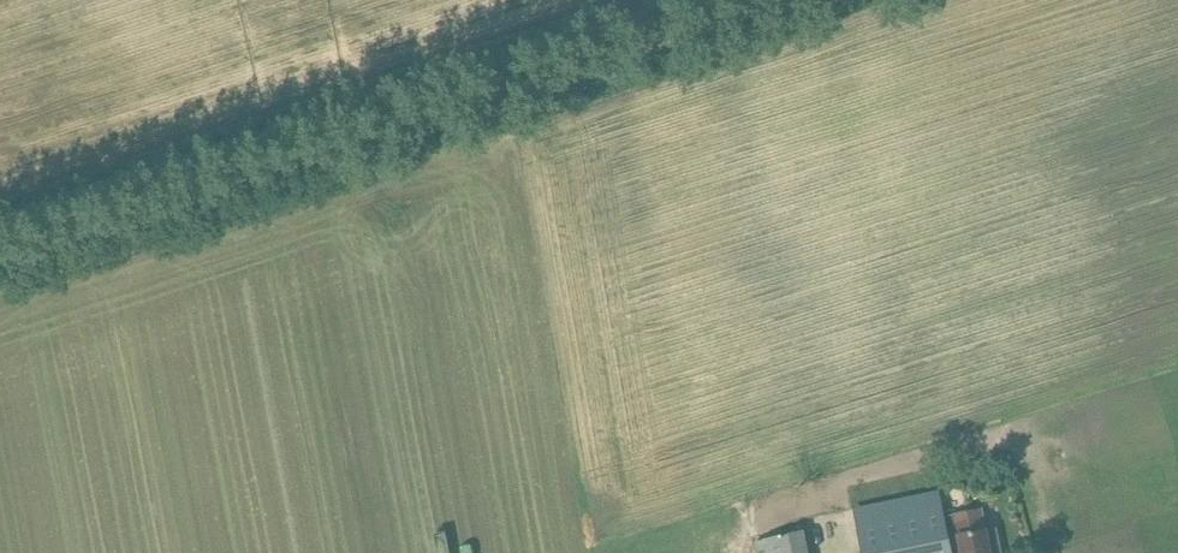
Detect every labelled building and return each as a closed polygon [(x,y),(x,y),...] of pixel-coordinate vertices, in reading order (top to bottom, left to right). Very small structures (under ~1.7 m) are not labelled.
[(998,510),(1016,506),(1014,495),(995,499),(998,510)] [(857,522),(864,552),(1001,552),(998,540),(995,529),(987,531),(986,530),(981,510),(946,518),(942,503),(857,522)] [(753,519),(753,521),(754,523),(757,541),(803,532),(800,513),(799,509),(753,519)]
